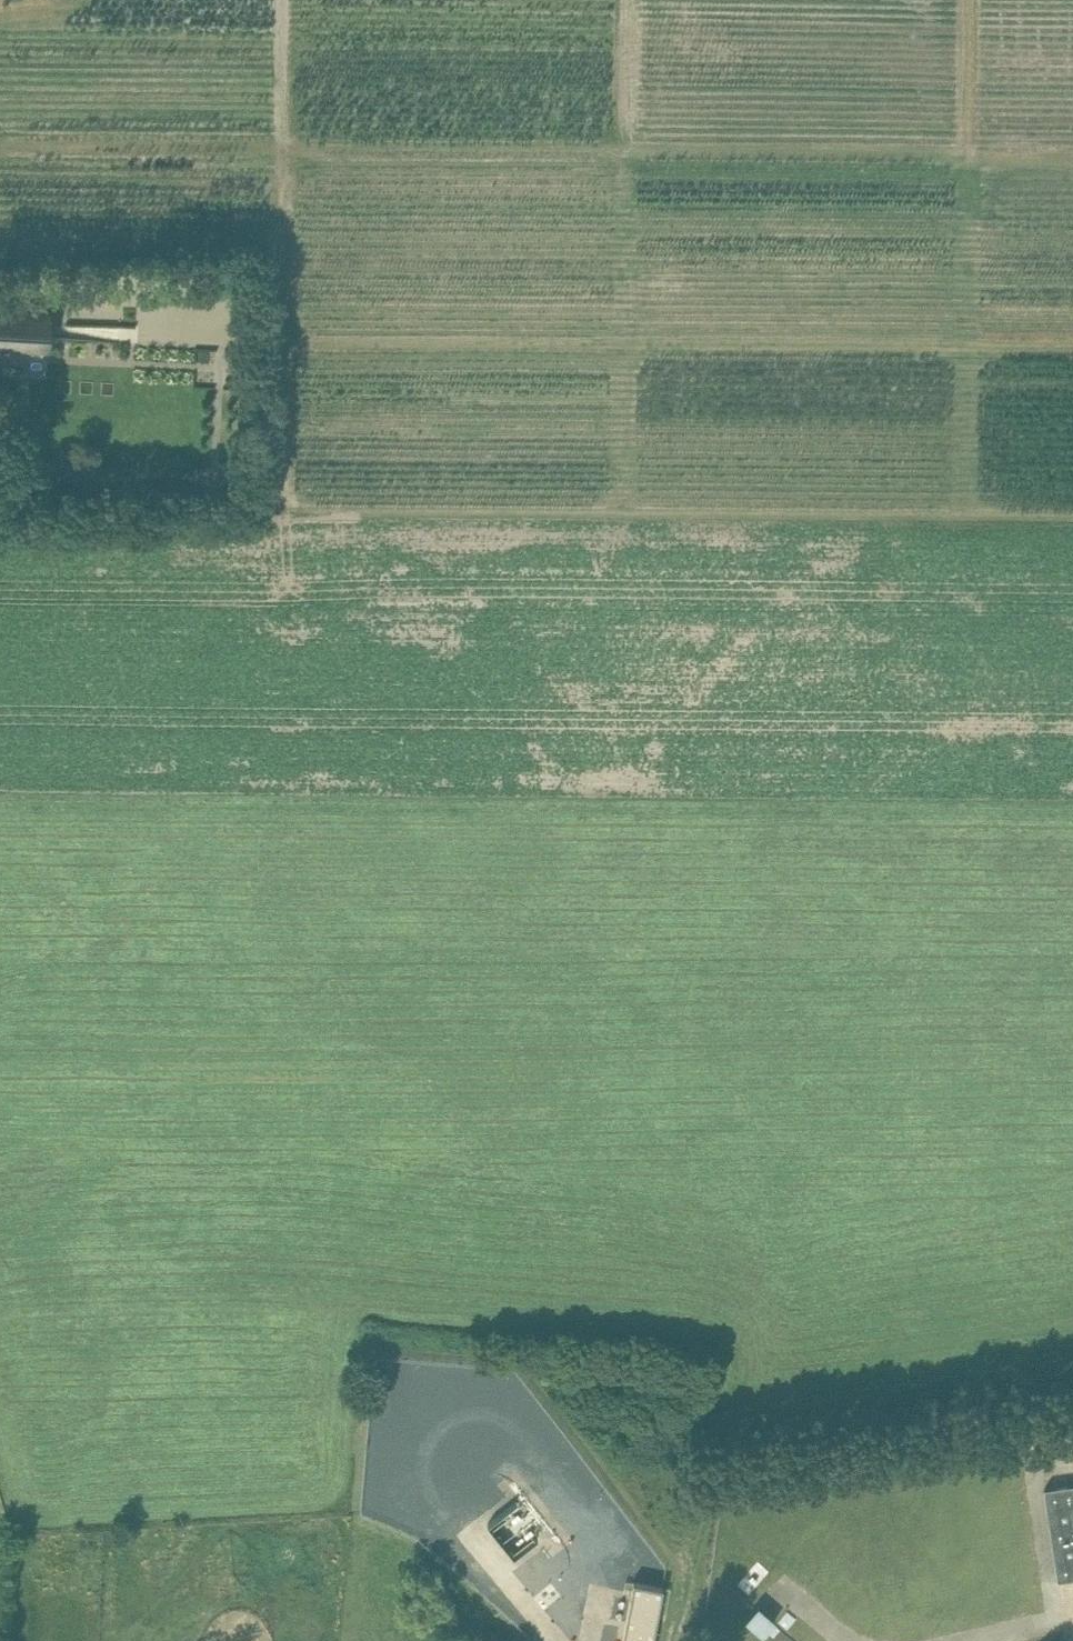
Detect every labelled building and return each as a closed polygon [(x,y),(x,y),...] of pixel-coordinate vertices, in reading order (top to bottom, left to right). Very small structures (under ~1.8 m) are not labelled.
[(1046,1488),(1060,1580),(1072,1577),(1072,1483),(1046,1488)] [(659,1608),(663,1585),(633,1579),(621,1640),(652,1640),(659,1608)] [(775,1619),(758,1604),(746,1618),(763,1633),(775,1619)]
